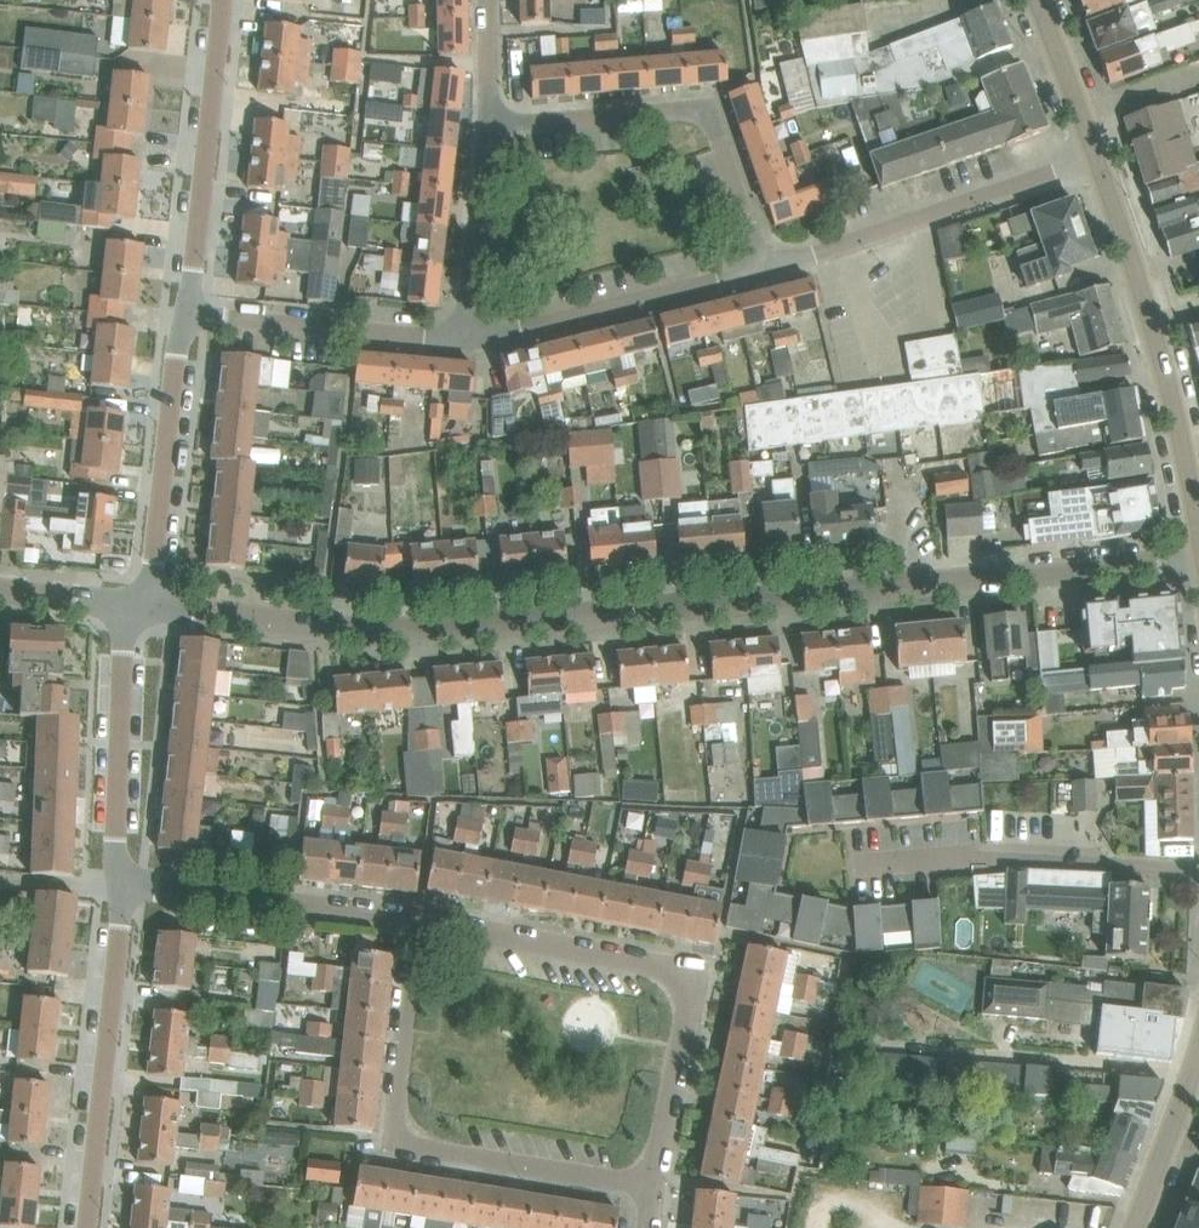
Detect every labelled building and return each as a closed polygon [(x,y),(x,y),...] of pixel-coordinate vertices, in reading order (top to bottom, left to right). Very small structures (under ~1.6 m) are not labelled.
[(131,20),(168,24),(171,0),(133,0),(131,20)] [(350,3),(340,1),(338,17),(361,21),(364,0),(350,0),(350,3)] [(438,18),(466,17),(466,0),(438,0),(438,18)] [(521,25),(549,24),(548,0),(521,0),(521,25)] [(753,15),(795,9),(794,0),(751,0),(753,15)] [(1076,1),(1077,0),(1078,4),(1076,4),(1080,13),(1082,15),(1081,16),(1082,16),(1083,20),(1127,5),(1125,0),(1076,0),(1076,1)] [(1180,0),(1155,0),(1087,25),(1092,38),(1090,41),(1093,47),(1095,48),(1097,52),(1136,38),(1157,30),(1151,17),(1182,6),(1180,0)] [(806,65),(816,64),(870,56),(869,53),(866,32),(863,5),(863,3),(841,6),(793,12),(800,40),(805,60),(806,65)] [(1013,48),(997,5),(960,18),(961,19),(889,46),(895,64),(921,54),(929,75),(945,69),(946,72),(1006,50),(1013,48)] [(409,6),(409,18),(424,18),(424,6),(409,6)] [(581,13),(582,26),(606,26),(605,13),(581,13)] [(466,17),(438,18),(439,57),(467,56),(466,17)] [(424,18),(409,18),(409,29),(425,28),(424,18)] [(168,24),(131,20),(128,49),(164,53),(168,24)] [(1121,49),(1099,57),(1103,70),(1102,73),(1104,79),(1107,81),(1109,85),(1143,72),(1143,71),(1164,64),(1159,50),(1165,47),(1167,53),(1196,43),(1193,36),(1198,34),(1198,21),(1121,49)] [(266,24),(263,58),(307,63),(310,41),(298,39),(299,28),(266,24)] [(25,28),(23,49),(96,57),(98,37),(25,28)] [(694,29),(683,30),(684,44),(695,43),(694,29)] [(684,44),(683,30),(672,31),(673,45),(684,44)] [(616,34),(605,35),(607,50),(617,50),(616,34)] [(607,50),(605,35),(594,35),(595,51),(607,50)] [(568,39),(556,40),(553,40),(555,55),(569,53),(568,39)] [(870,56),(816,64),(822,101),(849,98),(881,189),(1006,146),(1006,148),(1047,131),(1021,66),(1014,68),(1006,50),(946,72),(945,69),(929,75),(921,54),(895,64),(889,46),(869,53),(870,56)] [(96,57),(23,49),(21,68),(93,77),(96,57)] [(334,51),(332,66),(361,69),(362,54),(334,51)] [(685,56),(688,85),(727,82),(726,75),(725,62),(725,58),(724,52),(694,55),(685,56)] [(685,56),(646,59),(649,89),(688,85),(685,56)] [(307,63),(263,58),(259,92),(292,95),(294,82),(305,84),(307,63)] [(646,59),(608,63),(610,92),(649,89),(646,59)] [(805,60),(781,67),(790,103),(791,102),(796,115),(817,108),(806,65),(805,60)] [(571,95),(569,66),(551,67),(550,61),(529,63),(532,99),(571,95)] [(608,63),(569,66),(571,95),(610,92),(608,63)] [(371,65),(369,80),(384,81),(385,66),(371,65)] [(361,69),(332,66),(330,81),(359,85),(361,69)] [(418,96),(417,108),(432,109),(459,113),(464,74),(442,72),(440,71),(422,69),(418,96)] [(114,73),(111,103),(147,107),(150,77),(114,73)] [(729,95),(742,133),(769,124),(756,86),(729,95)] [(404,95),(403,106),(417,108),(418,96),(404,95)] [(54,129),(72,130),(74,100),(56,99),(54,129)] [(378,103),(366,102),(365,117),(377,118),(378,103)] [(790,103),(789,103),(777,108),(781,120),(796,115),(791,102),(790,103)] [(147,107),(111,103),(108,128),(99,127),(97,141),(131,145),(132,135),(144,136),(147,107)] [(1124,119),(1145,186),(1186,173),(1183,166),(1195,162),(1179,113),(1176,114),(1173,104),(1124,119)] [(417,108),(403,106),(402,118),(416,119),(417,108)] [(432,109),(428,148),(455,151),(459,113),(432,109)] [(256,120),(252,153),(297,158),(300,137),(287,136),(288,124),(256,120)] [(742,133),(755,171),(782,161),(769,124),(742,133)] [(789,145),(793,157),(809,152),(805,140),(789,145)] [(323,145),(321,161),(349,164),(350,149),(323,145)] [(104,162),(102,186),(137,190),(141,161),(129,159),(130,150),(96,146),(95,161),(104,162)] [(428,148),(423,186),(450,190),(455,151),(428,148)] [(809,152),(793,157),(797,167),(812,161),(809,152)] [(297,158),(252,153),(248,188),(282,192),(283,179),(295,180),(297,158)] [(349,164),(321,161),(320,176),(321,176),(317,209),(343,212),(344,212),(349,164)] [(768,207),(769,207),(768,206),(794,197),(794,196),(782,161),(755,171),(768,207)] [(1145,186),(1152,206),(1198,192),(1198,175),(1198,164),(1196,165),(1195,162),(1183,166),(1186,173),(1145,186)] [(844,176),(852,199),(869,193),(861,170),(844,176)] [(394,172),(393,183),(408,184),(409,174),(394,172)] [(36,195),(36,175),(0,174),(0,194),(36,195)] [(408,184),(393,183),(392,195),(407,197),(408,184)] [(137,190),(102,186),(81,184),(78,207),(36,202),(34,222),(38,222),(64,225),(67,225),(82,227),(112,230),(114,218),(134,220),(137,190)] [(768,206),(769,207),(775,225),(831,206),(824,185),(794,196),(794,197),(768,206)] [(423,186),(419,225),(445,229),(450,190),(423,186)] [(355,194),(352,215),(368,217),(370,196),(355,194)] [(1191,197),(1191,196),(1153,209),(1160,230),(1198,217),(1198,194),(1191,197)] [(1037,229),(1042,244),(1084,229),(1074,200),(1009,222),(1014,237),(1037,229)] [(313,244),(312,258),(338,261),(343,212),(317,209),(313,244)] [(368,217),(352,215),(349,245),(365,247),(368,217)] [(245,216),(241,250),(287,255),(290,233),(277,232),(279,220),(245,216)] [(1170,257),(1198,248),(1198,220),(1161,232),(1170,257)] [(64,225),(38,222),(37,238),(62,241),(64,225)] [(416,244),(413,264),(441,267),(445,229),(419,225),(404,223),(402,242),(416,244)] [(62,241),(80,243),(82,227),(67,225),(64,225),(62,241)] [(965,257),(959,225),(938,232),(944,261),(965,257)] [(1084,229),(1042,244),(1048,261),(1022,271),(1028,288),(1046,282),(1069,274),(1067,268),(1094,258),(1084,229)] [(107,242),(104,272),(140,276),(143,246),(107,242)] [(386,249),(386,260),(400,262),(401,250),(386,249)] [(287,255),(241,250),(237,284),(271,288),(273,275),(285,277),(287,255)] [(338,261),(312,258),(307,299),(308,299),(333,302),(338,261)] [(386,260),(384,272),(399,274),(400,262),(386,260)] [(441,267),(413,264),(409,304),(436,307),(441,267)] [(140,276),(104,272),(101,297),(92,296),(91,310),(124,314),(125,304),(137,305),(140,276)] [(812,282),(773,291),(780,318),(818,309),(812,282)] [(1084,292),(1029,307),(1035,330),(1037,335),(1052,331),(1071,326),(1079,357),(1100,351),(1124,345),(1108,285),(1084,292)] [(19,306),(21,291),(0,289),(0,304),(19,306)] [(773,291),(735,301),(745,337),(764,333),(761,323),(780,318),(773,291)] [(999,296),(952,307),(957,330),(1004,319),(999,296)] [(735,301),(698,310),(704,337),(721,333),(723,342),(745,337),(735,301)] [(704,337),(698,310),(659,319),(665,343),(666,346),(704,337)] [(97,330),(94,356),(131,360),(134,330),(122,329),(124,319),(90,315),(88,329),(97,330)] [(614,331),(624,372),(635,369),(632,355),(659,348),(652,321),(614,331)] [(1188,325),(1198,366),(1198,322),(1188,325)] [(794,328),(783,331),(787,347),(792,345),(797,344),(798,344),(794,328)] [(611,369),(613,375),(624,372),(614,331),(576,340),(585,376),(611,369)] [(783,331),(771,333),(776,350),(787,347),(783,331)] [(938,338),(944,370),(961,367),(960,360),(955,335),(938,338)] [(922,341),(927,373),(944,370),(938,338),(922,341)] [(563,381),(585,376),(576,340),(538,349),(545,376),(561,372),(563,381)] [(905,344),(910,376),(927,373),(922,341),(905,344)] [(708,350),(711,365),(717,389),(728,386),(719,347),(708,350)] [(545,376),(538,349),(500,359),(509,394),(509,395),(511,395),(531,390),(538,393),(549,391),(547,385),(545,376)] [(700,368),(711,365),(708,350),(696,352),(700,368)] [(223,355),(220,381),(257,385),(257,384),(272,386),(275,360),(223,355)] [(131,360),(94,356),(91,385),(127,389),(131,360)] [(355,383),(394,386),(396,359),(357,356),(355,383)] [(992,373),(989,356),(960,360),(961,367),(962,377),(979,375),(981,375),(992,373)] [(1127,356),(1074,363),(1077,383),(1132,375),(1127,356)] [(394,386),(433,390),(435,363),(396,359),(394,386)] [(435,363),(433,390),(449,391),(448,403),(471,405),(475,367),(435,363)] [(1032,416),(1035,435),(1060,430),(1141,416),(1136,390),(1112,394),(1098,396),(1098,395),(1079,399),(1077,383),(1074,363),(1019,371),(992,373),(981,375),(985,415),(1023,410),(1025,418),(1032,416)] [(624,372),(627,386),(639,383),(635,369),(624,372)] [(613,375),(616,388),(627,386),(624,372),(613,375)] [(326,374),(323,393),(345,395),(347,376),(326,374)] [(933,381),(939,425),(939,427),(985,421),(979,375),(962,377),(933,381)] [(49,377),(48,392),(64,394),(66,379),(49,377)] [(220,381),(217,407),(254,412),(254,411),(257,385),(220,381)] [(910,384),(895,386),(901,430),(939,425),(933,381),(910,384)] [(783,385),(760,388),(762,404),(781,402),(785,401),(783,385)] [(895,386),(857,391),(863,436),(901,430),(895,386)] [(552,404),(557,403),(563,402),(560,388),(549,391),(552,404)] [(46,407),(65,409),(81,411),(83,396),(67,394),(42,392),(30,390),(29,403),(47,405),(46,407)] [(345,395),(323,393),(315,391),(312,418),(341,422),(345,395)] [(538,393),(541,407),(552,404),(549,391),(538,393)] [(835,394),(819,397),(825,441),(863,436),(857,391),(835,394)] [(785,401),(781,402),(787,446),(825,441),(819,397),(785,401)] [(379,418),(391,419),(392,402),(381,401),(379,418)] [(392,402),(391,419),(402,420),(404,403),(392,402)] [(743,408),(747,437),(749,452),(787,446),(781,402),(762,404),(743,407),(743,408)] [(544,423),(561,421),(557,403),(552,404),(541,407),(544,423)] [(431,406),(430,423),(441,424),(443,407),(431,406)] [(217,407),(214,434),(251,438),(268,440),(270,413),(254,411),(254,412),(217,407)] [(738,437),(747,437),(743,408),(736,409),(738,437)] [(89,410),(86,439),(121,443),(125,414),(89,410)] [(1060,430),(1035,435),(1039,454),(1105,442),(1106,447),(1121,444),(1145,440),(1141,416),(1060,430)] [(673,418),(655,421),(656,433),(658,461),(662,500),(680,498),(676,460),(673,418)] [(595,420),(586,421),(587,432),(596,432),(595,423),(595,420)] [(655,421),(639,423),(641,435),(656,433),(655,421)] [(331,439),(330,446),(339,447),(341,428),(332,427),(331,439)] [(573,434),(567,434),(570,466),(614,462),(611,430),(596,432),(587,432),(580,433),(573,434)] [(211,460),(218,461),(218,459),(249,462),(251,438),(214,434),(211,460)] [(331,439),(314,437),(313,444),(330,446),(331,439)] [(121,443),(86,439),(85,441),(84,453),(82,466),(74,465),(72,477),(81,478),(105,481),(106,472),(118,473),(121,443)] [(1148,459),(1146,445),(1103,452),(1103,453),(1080,457),(1082,471),(1090,470),(1092,484),(1127,479),(1151,475),(1150,472),(1152,469),(1151,461),(1148,459)] [(339,447),(330,446),(328,465),(337,466),(339,447)] [(995,451),(968,455),(970,474),(998,470),(995,451)] [(218,461),(215,485),(253,489),(255,463),(249,462),(218,459),(218,461)] [(380,460),(355,461),(356,486),(381,486),(380,460)] [(826,463),(827,475),(827,477),(864,475),(863,460),(826,463)] [(662,500),(658,461),(640,462),(644,501),(662,500)] [(750,478),(749,463),(749,461),(729,463),(732,495),(751,493),(750,478)] [(773,461),(749,463),(750,478),(774,476),(773,461)] [(810,476),(827,475),(826,463),(809,464),(810,476)] [(934,478),(936,496),(968,492),(965,474),(934,478)] [(4,491),(2,514),(112,527),(115,501),(79,497),(78,511),(52,508),(52,510),(29,507),(32,479),(7,476),(6,491),(4,491)] [(326,479),(324,498),(333,499),(335,480),(326,479)] [(774,482),(777,505),(762,507),(766,550),(799,547),(795,504),(793,504),(791,480),(774,482)] [(1027,516),(1030,547),(1094,539),(1094,541),(1160,530),(1152,480),(1106,488),(1047,496),(1046,491),(1015,495),(1017,513),(1026,512),(1027,516)] [(215,485),(212,512),(250,516),(253,489),(215,485)] [(574,508),(572,488),(559,489),(561,509),(574,508)] [(811,497),(813,514),(812,514),(815,546),(873,540),(870,509),(836,512),(834,495),(811,497)] [(496,496),(484,497),(485,516),(498,515),(496,496)] [(485,516),(484,497),(471,497),(472,517),(485,516)] [(333,499),(324,498),(321,517),(330,518),(333,499)] [(706,502),(708,520),(709,520),(712,555),(744,552),(740,499),(706,502)] [(678,505),(680,523),(676,523),(679,558),(712,555),(709,520),(708,520),(706,502),(678,505)] [(944,506),(947,538),(983,535),(981,503),(944,506)] [(645,506),(618,509),(623,564),(656,561),(652,525),(652,516),(645,517),(645,506)] [(623,564),(618,509),(592,511),(593,519),(586,520),(591,567),(623,564)] [(212,512),(209,540),(246,544),(250,516),(212,512)] [(2,514),(0,536),(0,550),(24,553),(26,531),(63,535),(62,550),(109,555),(112,527),(2,514)] [(320,531),(317,550),(326,551),(329,532),(320,531)] [(564,533),(531,536),(534,572),(567,569),(564,533)] [(534,572),(531,536),(499,539),(502,575),(534,572)] [(302,538),(301,548),(312,550),(313,539),(302,538)] [(246,544),(209,540),(206,566),(244,570),(246,544)] [(410,542),(395,544),(397,567),(412,566),(413,583),(446,580),(443,544),(410,547),(410,542)] [(475,542),(443,544),(446,580),(478,577),(475,542)] [(397,567),(395,544),(385,545),(385,550),(347,546),(343,581),(381,585),(383,568),(397,567)] [(326,551),(317,550),(315,569),(324,570),(326,551)] [(1131,648),(1132,666),(1183,662),(1177,596),(1126,601),(1127,606),(1116,607),(1115,602),(1080,605),(1084,653),(1120,650),(1120,649),(1131,648)] [(1027,671),(1040,670),(1037,642),(1025,643),(1022,616),(985,620),(989,663),(991,684),(1008,683),(1006,661),(1026,659),(1027,671)] [(962,622),(928,625),(931,668),(966,665),(962,622)] [(931,668),(928,625),(894,628),(898,671),(931,668)] [(20,716),(38,717),(67,718),(67,717),(68,699),(61,699),(61,692),(69,692),(69,691),(62,690),(64,631),(45,630),(44,637),(29,636),(29,630),(10,629),(8,677),(14,677),(14,690),(21,690),(20,716)] [(839,670),(838,670),(839,680),(858,678),(858,686),(874,684),(869,630),(836,633),(839,670)] [(1036,630),(1037,642),(1040,670),(1040,675),(1060,673),(1056,631),(1037,633),(1037,630),(1036,630)] [(805,674),(838,670),(839,670),(836,633),(801,637),(805,674)] [(182,639),(179,666),(216,670),(225,671),(228,644),(182,639)] [(743,642),(746,679),(747,679),(748,695),(782,692),(777,639),(743,642)] [(713,682),(746,679),(743,642),(709,645),(713,682)] [(685,647),(650,651),(654,686),(688,683),(685,647)] [(287,678),(303,681),(312,680),(309,653),(290,651),(287,675),(287,678)] [(655,704),(654,686),(650,651),(617,654),(620,689),(634,688),(635,706),(655,704)] [(593,656),(558,659),(562,695),(596,692),(593,656)] [(562,695),(558,659),(525,662),(528,698),(562,695)] [(1060,673),(1040,675),(1043,697),(1044,716),(1065,715),(1063,695),(1091,692),(1091,691),(1103,690),(1103,692),(1141,688),(1142,699),(1147,699),(1171,695),(1171,689),(1185,688),(1185,687),(1183,662),(1132,666),(1060,673)] [(501,664),(465,667),(469,703),(470,703),(504,700),(501,664)] [(179,666),(176,691),(213,695),(216,670),(179,666)] [(469,703),(465,667),(433,670),(436,706),(457,704),(459,721),(450,722),(454,757),(475,755),(470,703),(469,703)] [(373,713),(412,709),(409,673),(369,676),(373,713)] [(338,716),(373,713),(369,676),(333,679),(336,714),(337,716),(338,716)] [(312,680),(303,681),(305,699),(313,698),(312,680)] [(875,691),(867,691),(875,765),(880,764),(894,763),(889,710),(887,690),(875,691)] [(176,691),(173,718),(210,722),(211,718),(212,706),(213,695),(176,691)] [(798,747),(800,770),(801,770),(822,767),(817,719),(815,720),(812,695),(794,697),(798,747)] [(703,705),(705,726),(706,741),(737,738),(736,726),(738,726),(736,702),(703,705)] [(692,726),(705,726),(703,705),(689,706),(692,726)] [(1107,752),(1116,751),(1190,746),(1188,718),(1184,718),(1183,706),(1148,706),(1148,720),(1131,721),(1132,733),(1106,735),(1107,741),(1090,742),(1091,751),(1107,750),(1107,752)] [(412,709),(414,732),(416,752),(428,751),(426,731),(424,708),(412,709)] [(916,775),(909,709),(889,710),(894,763),(896,777),(916,775)] [(283,731),(307,733),(316,732),(315,712),(306,713),(285,711),(283,731)] [(624,712),(611,714),(613,734),(626,733),(624,712)] [(341,738),(338,716),(337,716),(336,714),(323,714),(324,739),(326,739),(328,760),(339,759),(342,758),(342,754),(341,744),(341,738)] [(611,714),(597,715),(599,735),(613,734),(611,714)] [(995,755),(1016,755),(1043,754),(1041,716),(992,719),(995,755)] [(38,717),(37,742),(78,744),(79,718),(67,717),(67,718),(38,717)] [(173,718),(170,744),(207,748),(210,722),(173,718)] [(977,743),(979,756),(995,755),(992,719),(976,719),(977,743)] [(532,721),(518,722),(520,745),(535,744),(534,741),(532,721)] [(521,775),(516,722),(505,723),(510,772),(513,776),(521,775)] [(439,730),(426,731),(428,751),(441,749),(439,730)] [(316,732),(307,733),(309,751),(318,751),(316,732)] [(37,742),(36,769),(77,771),(78,744),(37,742)] [(942,773),(947,772),(968,771),(968,770),(980,769),(979,756),(977,743),(939,747),(940,758),(942,773)] [(170,744),(167,770),(204,774),(217,776),(220,750),(207,748),(170,744)] [(1139,763),(1139,777),(1153,777),(1153,776),(1192,775),(1190,746),(1116,751),(1117,765),(1139,763)] [(626,750),(616,751),(617,761),(627,760),(626,750)] [(979,756),(980,769),(981,783),(1017,782),(1016,755),(995,755),(979,756)] [(295,765),(293,784),(302,785),(304,766),(295,765)] [(36,769),(35,795),(76,797),(77,771),(36,769)] [(167,770),(164,797),(202,801),(204,774),(167,770)] [(800,770),(779,772),(782,810),(805,811),(802,785),(801,770),(800,770)] [(571,790),(569,771),(560,772),(547,773),(549,792),(571,790)] [(923,790),(925,817),(984,812),(981,784),(980,784),(980,785),(948,788),(946,774),(947,774),(947,772),(942,773),(921,775),(922,790),(923,790)] [(1192,775),(1153,776),(1153,777),(1139,777),(1115,777),(1115,801),(1158,801),(1158,841),(1193,840),(1192,775)] [(865,795),(867,822),(925,817),(923,790),(922,790),(890,793),(889,779),(890,779),(889,777),(863,780),(864,795),(865,795)] [(804,785),(802,785),(805,811),(806,827),(867,822),(865,795),(864,795),(832,798),(831,784),(832,784),(832,782),(824,783),(804,785)] [(15,794),(16,785),(0,783),(0,793),(15,794)] [(302,785),(293,784),(291,802),(300,803),(302,785)] [(1095,812),(1094,784),(1076,785),(1077,813),(1095,812)] [(0,793),(0,801),(14,802),(15,794),(0,793)] [(328,883),(357,886),(361,849),(350,848),(352,829),(348,829),(352,793),(339,793),(337,805),(334,830),(335,830),(333,846),(332,846),(328,883)] [(35,795),(34,822),(74,823),(76,797),(35,795)] [(164,797),(161,822),(199,827),(202,801),(164,797)] [(389,852),(385,890),(416,893),(421,856),(404,854),(410,802),(397,800),(395,801),(394,812),(391,836),(389,852)] [(334,830),(337,805),(325,804),(322,829),(334,830)] [(470,819),(466,844),(479,847),(486,807),(473,805),(470,819)] [(743,834),(739,856),(781,864),(787,828),(806,827),(805,811),(782,810),(763,809),(758,837),(745,836),(745,835),(743,834)] [(388,812),(382,811),(380,835),(391,836),(394,812),(388,812)] [(290,817),(287,836),(296,837),(299,818),(290,817)] [(453,842),(466,844),(470,819),(457,817),(453,842)] [(34,822),(33,848),(73,850),(74,823),(34,822)] [(199,827),(161,822),(158,849),(210,855),(213,828),(199,827)] [(510,853),(522,855),(527,830),(515,828),(510,853)] [(527,830),(522,855),(536,857),(541,832),(527,830)] [(9,847),(10,837),(0,836),(0,846),(9,847)] [(296,837),(287,836),(285,855),(294,856),(296,837)] [(568,864),(580,866),(584,841),(572,839),(568,864)] [(584,841),(580,866),(594,868),(598,843),(584,841)] [(299,880),(328,883),(332,846),(303,843),(299,880)] [(0,846),(0,853),(8,854),(9,847),(0,846)] [(73,850),(33,848),(32,875),(72,876),(73,850)] [(389,852),(361,849),(357,886),(385,890),(389,852)] [(600,923),(627,928),(634,890),(637,877),(642,852),(629,850),(625,875),(622,888),(607,885),(600,923)] [(427,890),(456,896),(463,857),(433,851),(431,866),(427,890)] [(642,852),(637,877),(650,880),(655,855),(642,852)] [(761,934),(764,920),(764,919),(769,893),(775,895),(775,894),(781,864),(739,856),(733,886),(735,887),(735,886),(748,888),(745,907),(730,904),(726,927),(761,934)] [(456,896),(484,901),(491,863),(463,857),(456,896)] [(699,862),(687,860),(682,886),(694,889),(699,862)] [(691,901),(684,939),(714,945),(725,891),(708,888),(713,865),(699,862),(694,889),(691,901)] [(484,901),(513,906),(520,868),(491,863),(484,901)] [(513,906),(542,912),(548,874),(520,868),(513,906)] [(1105,958),(1121,958),(1145,959),(1147,923),(1150,923),(1150,906),(1147,906),(1148,887),(1124,886),(1108,886),(1107,889),(1101,889),(1100,887),(1100,886),(1099,885),(1099,884),(1097,883),(1096,882),(1095,882),(1094,882),(1093,874),(1092,874),(1027,871),(1027,870),(1007,870),(1007,875),(973,877),(975,904),(1005,906),(1004,924),(1023,926),(1024,911),(1092,914),(1091,934),(1106,934),(1105,958)] [(542,912),(570,917),(577,879),(548,874),(542,912)] [(570,917),(600,923),(607,885),(577,879),(570,917)] [(627,928),(656,934),(663,896),(634,890),(627,928)] [(37,893),(34,919),(74,924),(77,897),(37,893)] [(818,947),(820,937),(827,905),(775,894),(775,895),(769,893),(764,919),(764,920),(796,926),(793,940),(792,939),(792,941),(818,947)] [(656,934),(684,939),(691,901),(663,896),(656,934)] [(938,903),(878,908),(881,935),(914,932),(914,933),(915,950),(941,947),(938,903)] [(820,937),(855,938),(856,952),(855,952),(855,953),(882,951),(878,908),(853,910),(827,905),(820,937)] [(34,919),(31,946),(71,951),(74,924),(34,919)] [(159,933),(156,960),(193,964),(196,937),(159,933)] [(71,951),(31,946),(28,973),(68,977),(71,951)] [(748,947),(742,977),(780,984),(786,954),(748,947)] [(354,952),(351,982),(389,986),(392,956),(354,952)] [(193,964),(156,960),(153,987),(190,990),(193,964)] [(993,960),(992,975),(1009,976),(1010,961),(993,960)] [(262,962),(261,972),(280,974),(281,964),(262,962)] [(287,962),(286,975),(314,978),(337,981),(338,968),(315,965),(301,963),(287,962)] [(280,974),(261,972),(260,980),(279,982),(280,974)] [(797,975),(794,987),(816,992),(819,980),(797,975)] [(742,977),(736,1005),(774,1013),(780,984),(742,977)] [(1046,999),(1048,983),(1011,979),(984,977),(982,1014),(1044,1019),(1061,1024),(1074,1026),(1083,1026),(1088,1026),(1098,1024),(1096,1054),(1146,1060),(1170,1063),(1173,1039),(1178,1040),(1182,1020),(1160,1016),(1161,1013),(1101,1006),(1083,1004),(1061,1001),(1046,999)] [(337,981),(314,978),(312,991),(335,993),(337,981)] [(389,986),(351,982),(337,981),(335,993),(333,1009),(348,1010),(386,1015),(389,986)] [(1086,986),(1048,983),(1046,999),(1061,1001),(1083,1004),(1101,1006),(1161,1013),(1160,1016),(1182,1020),(1187,991),(1104,981),(1103,994),(1085,992),(1086,986)] [(816,992),(794,987),(792,1000),(814,1004),(816,992)] [(246,1009),(245,1010),(273,1014),(273,1012),(276,993),(242,989),(240,1008),(246,1009)] [(25,998),(21,1029),(56,1033),(59,1002),(25,998)] [(736,1005),(730,1034),(768,1041),(774,1013),(736,1005)] [(348,1010),(344,1040),(383,1044),(386,1015),(348,1010)] [(155,1011),(152,1044),(196,1048),(197,1038),(187,1037),(189,1015),(180,1014),(155,1011)] [(244,1012),(243,1026),(272,1029),(273,1014),(244,1012)] [(308,1022),(306,1035),(331,1038),(333,1025),(308,1022)] [(56,1033),(21,1029),(18,1060),(52,1064),(56,1033)] [(284,1032),(272,1031),(271,1044),(283,1045),(284,1032)] [(785,1033),(783,1044),(805,1049),(807,1037),(785,1033)] [(730,1034),(724,1062),(762,1071),(768,1041),(730,1034)] [(210,1035),(209,1050),(230,1052),(231,1037),(210,1035)] [(331,1038),(306,1035),(305,1049),(330,1052),(331,1038)] [(344,1040),(341,1069),(380,1073),(383,1044),(344,1040)] [(181,1078),(181,1077),(183,1056),(208,1058),(209,1050),(196,1048),(152,1044),(148,1075),(181,1078)] [(805,1049),(783,1044),(780,1058),(802,1062),(805,1049)] [(209,1050),(208,1058),(208,1062),(259,1067),(260,1055),(230,1052),(209,1050)] [(8,1073),(10,1056),(0,1055),(0,1072),(8,1073)] [(966,1091),(1024,1095),(1048,1097),(1051,1068),(968,1061),(966,1091)] [(724,1062),(718,1091),(756,1099),(762,1071),(724,1062)] [(341,1069),(338,1098),(377,1101),(380,1073),(341,1069)] [(1078,1099),(1115,1102),(1155,1106),(1164,1083),(1143,1081),(1119,1078),(1118,1088),(1080,1084),(1078,1099)] [(301,1080),(300,1093),(325,1095),(325,1082),(301,1080)] [(16,1081),(13,1111),(13,1112),(46,1116),(50,1085),(16,1081)] [(238,1083),(211,1081),(210,1094),(222,1095),(236,1097),(238,1083)] [(794,1107),(797,1092),(772,1087),(770,1101),(769,1102),(794,1107)] [(718,1091),(712,1120),(751,1128),(751,1126),(756,1099),(718,1091)] [(325,1095),(300,1093),(299,1107),(324,1108),(325,1095)] [(242,1104),(243,1097),(236,1097),(222,1095),(221,1105),(242,1107),(242,1104)] [(1048,1097),(1024,1095),(1023,1110),(1046,1112),(1048,1097)] [(242,1104),(242,1107),(251,1108),(252,1098),(243,1097),(242,1104)] [(377,1101),(338,1098),(335,1127),(373,1132),(377,1101)] [(145,1099),(142,1132),(175,1135),(178,1102),(145,1099)] [(794,1107),(769,1102),(767,1113),(792,1118),(794,1107)] [(1115,1102),(1099,1146),(1136,1159),(1155,1106),(1115,1102)] [(11,1125),(9,1144),(19,1145),(43,1147),(46,1116),(13,1112),(0,1111),(0,1123),(11,1125)] [(712,1120),(706,1149),(744,1157),(745,1156),(758,1159),(758,1160),(782,1164),(798,1167),(800,1156),(764,1148),(767,1130),(751,1126),(751,1128),(712,1120)] [(201,1125),(199,1138),(218,1140),(220,1127),(201,1125)] [(175,1135),(142,1132),(139,1162),(171,1166),(173,1147),(217,1151),(218,1140),(199,1138),(175,1135)] [(269,1146),(300,1148),(300,1134),(269,1132),(269,1146)] [(1136,1159),(1099,1146),(1098,1150),(1075,1147),(1075,1152),(1063,1151),(1063,1147),(1042,1145),(1039,1173),(1054,1174),(1054,1175),(1072,1177),(1068,1188),(1077,1192),(1077,1190),(1086,1193),(1086,1192),(1092,1194),(1092,1192),(1098,1194),(1098,1193),(1104,1195),(1104,1194),(1110,1196),(1110,1195),(1115,1196),(1116,1195),(1121,1197),(1123,1192),(1124,1192),(1136,1159)] [(744,1157),(706,1149),(701,1177),(739,1185),(744,1157)] [(782,1164),(758,1160),(755,1172),(779,1177),(782,1164)] [(306,1180),(339,1183),(341,1164),(308,1161),(306,1180)] [(1,1195),(37,1199),(41,1168),(6,1164),(4,1179),(0,1179),(0,1195),(1,1195)] [(379,1225),(389,1173),(359,1168),(353,1207),(365,1209),(362,1227),(379,1227),(379,1225)] [(883,1168),(881,1182),(920,1186),(921,1172),(883,1168)] [(1177,1227),(1198,1227),(1198,1172),(1177,1227)] [(382,1211),(411,1216),(417,1178),(389,1173),(382,1211)] [(446,1183),(417,1178),(411,1216),(426,1219),(425,1227),(439,1227),(446,1183)] [(469,1226),(475,1187),(446,1183),(439,1227),(453,1227),(454,1223),(469,1226)] [(136,1186),(132,1219),(164,1222),(209,1227),(211,1213),(166,1208),(168,1190),(160,1189),(136,1186)] [(915,1224),(960,1227),(966,1227),(969,1191),(920,1186),(915,1224)] [(483,1227),(498,1227),(504,1192),(475,1187),(469,1226),(483,1227)] [(532,1197),(504,1192),(498,1227),(527,1227),(532,1197)] [(697,1192),(694,1221),(732,1226),(735,1196),(721,1194),(697,1192)] [(1,1195),(1,1196),(0,1196),(0,1226),(10,1227),(13,1227),(34,1227),(37,1199),(1,1195)] [(561,1201),(532,1197),(527,1227),(556,1227),(561,1201)] [(556,1227),(586,1227),(590,1206),(561,1201),(556,1227)] [(590,1206),(586,1227),(617,1227),(619,1211),(590,1206)] [(747,1227),(754,1227),(769,1227),(770,1217),(748,1215),(747,1227)] [(131,1227),(220,1227),(209,1227),(164,1222),(132,1219),(131,1227)]
